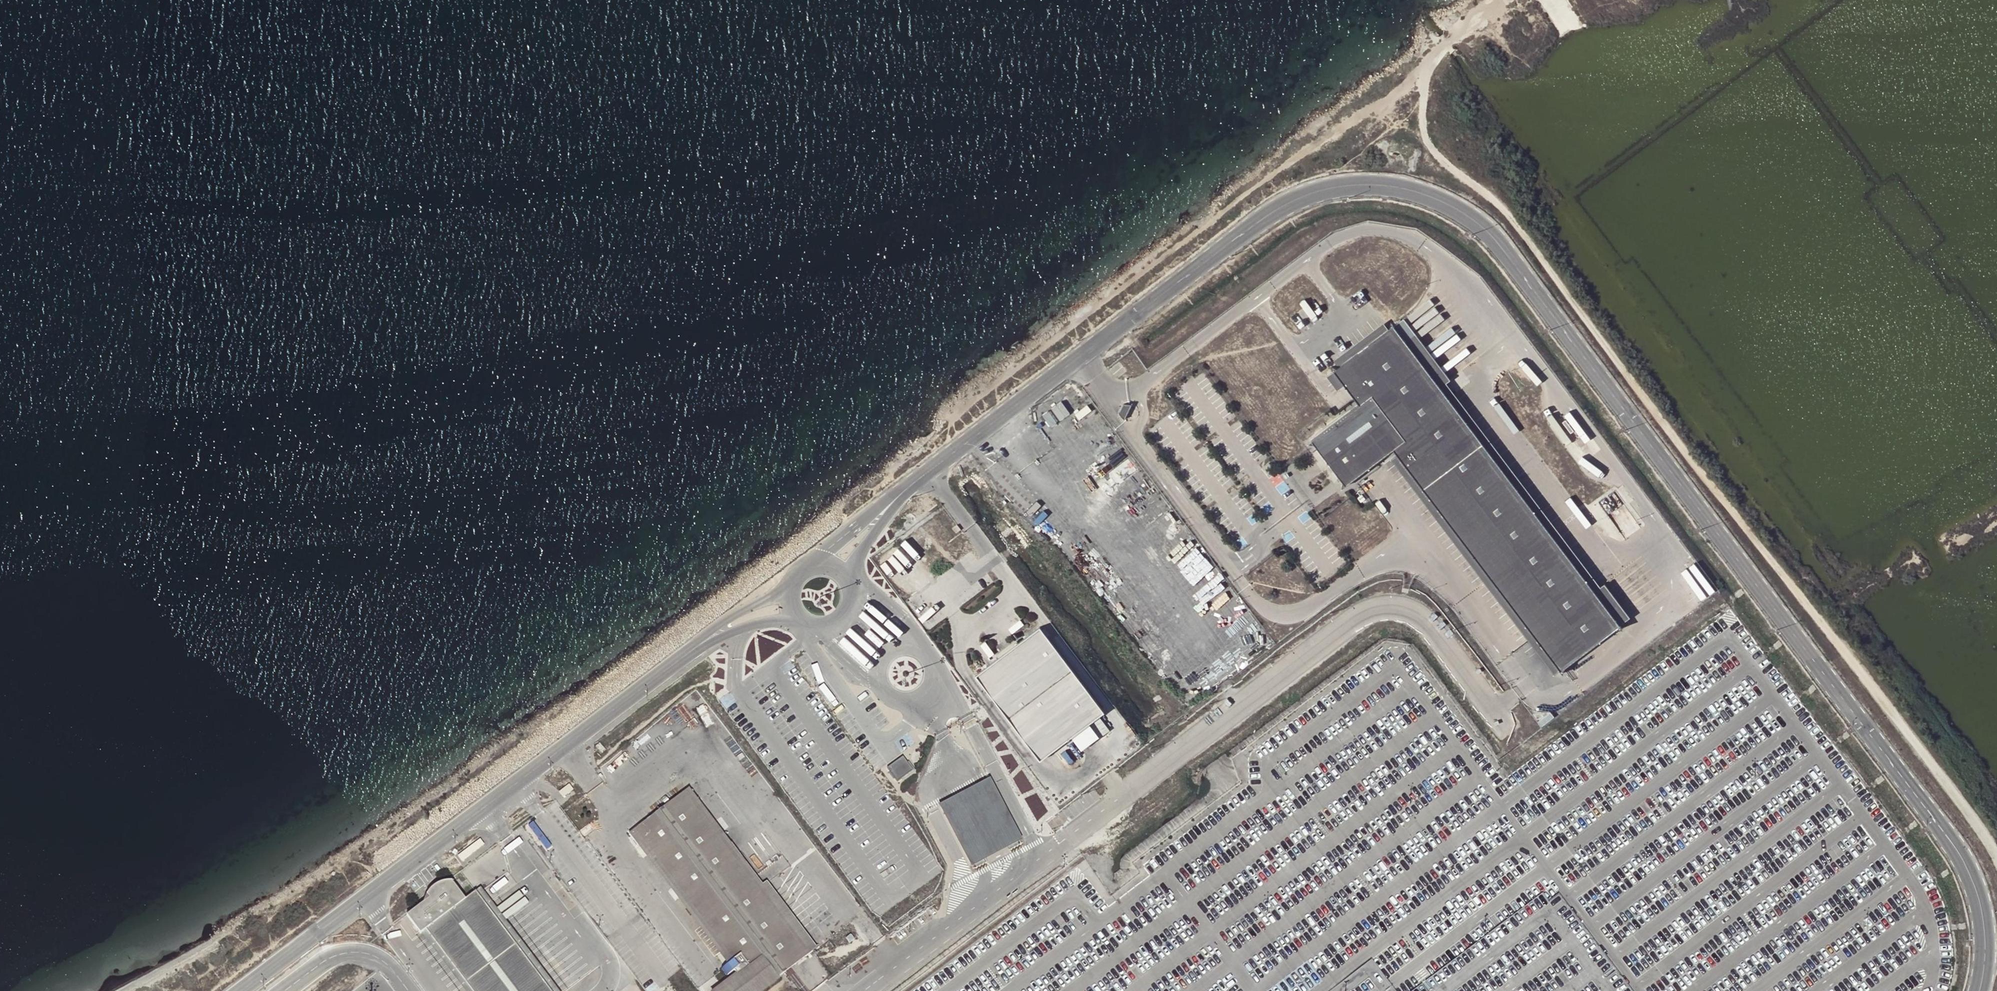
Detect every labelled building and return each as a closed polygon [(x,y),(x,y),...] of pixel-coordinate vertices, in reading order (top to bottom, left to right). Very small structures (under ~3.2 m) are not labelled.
[(1563,668),(1616,628),(1622,628),(1392,325),(1391,323),(1390,329),(1389,329),(1335,370),(1330,368),(1354,400),(1358,405),(1307,443),(1313,444),(1341,480),(1340,490),(1375,463),(1392,451),(1562,676),(1563,668)] [(1119,414),(1125,420),(1133,405),(1123,405),(1119,414)] [(1075,415),(1078,420),(1091,411),(1087,406),(1075,415)] [(1040,627),(975,676),(1040,761),(1071,737),(1089,723),(1104,712),(1040,627)] [(1099,737),(1089,723),(1071,737),(1081,750),(1099,737)] [(887,768),(897,782),(912,771),(902,757),(887,768)] [(949,803),(940,808),(973,870),(982,865),(1017,847),(1024,843),(991,781),(983,785),(949,803)] [(559,792),(563,797),(573,790),(570,785),(559,792)] [(807,955),(691,804),(697,799),(688,788),(628,834),(637,845),(643,841),(733,960),(728,964),(721,969),(727,976),(734,970),(737,975),(716,990),(760,990),(778,977),(807,955)] [(813,950),(697,799),(691,804),(807,955),(813,950)] [(643,841),(637,845),(728,964),(733,960),(643,841)] [(476,891),(465,899),(452,882),(446,882),(441,883),(438,884),(434,886),(431,889),(427,895),(429,898),(423,903),(407,916),(421,934),(426,930),(473,990),(551,990),(476,891)] [(426,930),(421,934),(464,990),(473,990),(426,930)]
